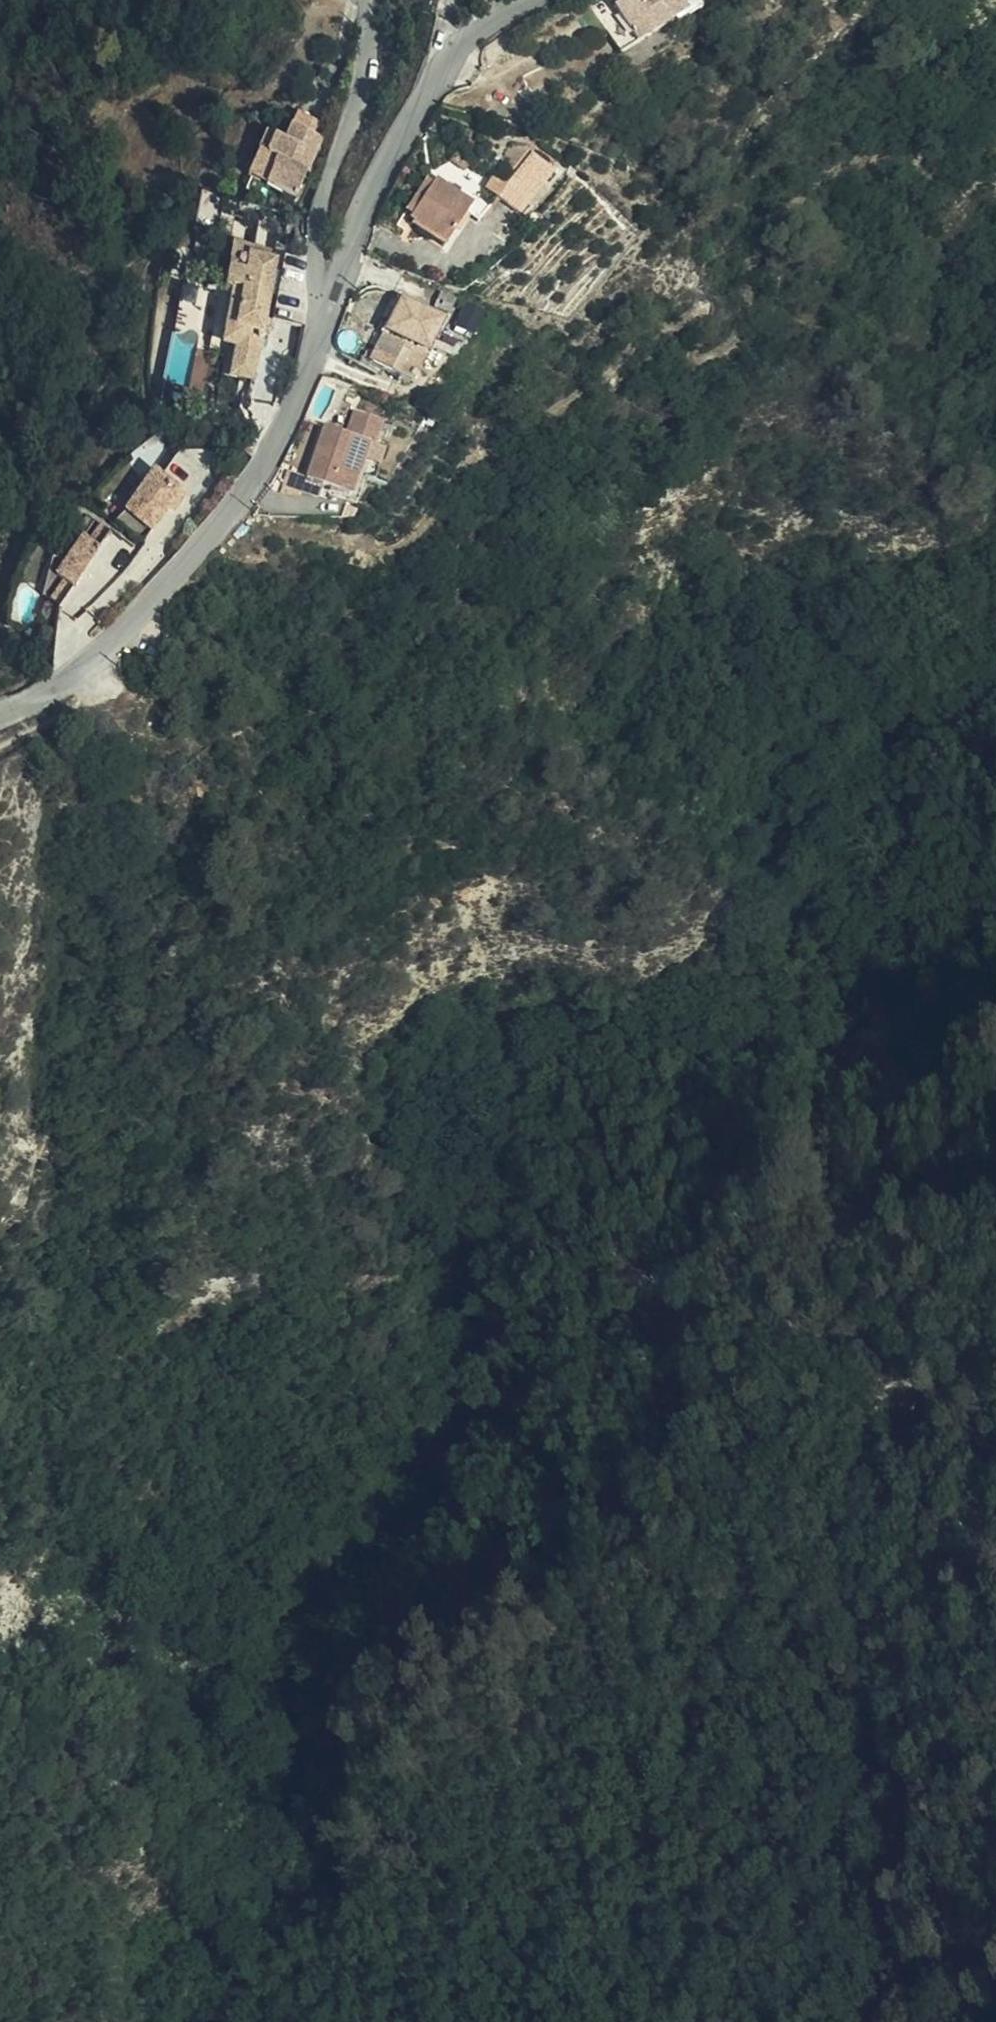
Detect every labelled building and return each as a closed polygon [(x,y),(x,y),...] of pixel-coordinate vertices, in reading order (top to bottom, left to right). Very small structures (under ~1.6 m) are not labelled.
[(679,18),(692,9),(686,0),(620,0),(616,2),(627,19),(611,29),(624,51),(679,18)] [(679,18),(681,21),(706,6),(702,0),(686,0),(692,9),(679,18)] [(261,121),(251,150),(281,160),(290,131),(261,121)] [(281,160),(251,150),(227,141),(206,204),(260,223),(281,160)] [(492,171),(455,214),(458,216),(475,231),(511,188),(492,171)] [(370,238),(403,260),(425,231),(432,221),(393,195),(391,199),(370,229),(366,234),(370,238)] [(432,221),(425,231),(435,239),(437,235),(440,238),(458,216),(455,214),(454,214),(447,223),(437,215),(432,221)] [(403,260),(370,238),(368,242),(400,264),(403,260)] [(213,272),(245,280),(247,273),(197,262),(194,276),(211,280),(213,272)] [(194,308),(237,317),(245,280),(213,272),(211,280),(194,276),(187,307),(194,308)] [(390,330),(404,338),(414,318),(364,291),(356,307),(370,314),(368,318),(390,330)] [(237,317),(194,308),(182,363),(195,365),(188,396),(209,401),(220,351),(229,353),(231,344),(262,351),(268,325),(237,317)] [(347,380),(341,392),(349,396),(348,403),(355,399),(363,403),(377,376),(382,378),(389,364),(384,363),(392,349),(396,351),(404,338),(390,330),(387,335),(365,322),(367,318),(353,311),(346,324),(350,327),(342,342),(339,340),(333,351),(336,352),(327,369),(347,380)] [(441,332),(423,323),(411,345),(429,355),(441,332)] [(211,432),(217,422),(212,419),(206,429),(211,432)] [(274,444),(254,499),(300,516),(318,460),(328,464),(333,441),(304,433),(297,453),(274,444)] [(111,490),(70,542),(103,568),(144,516),(111,490)] [(46,554),(18,594),(37,607),(64,566),(46,554)]
